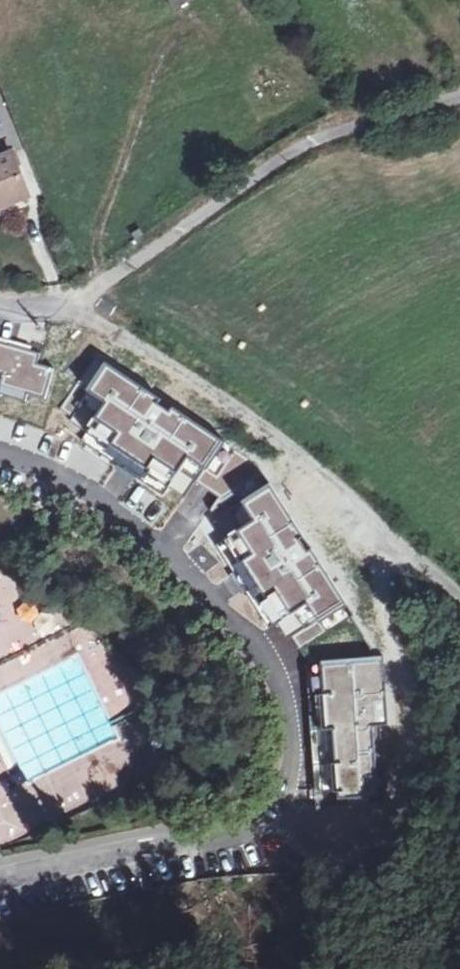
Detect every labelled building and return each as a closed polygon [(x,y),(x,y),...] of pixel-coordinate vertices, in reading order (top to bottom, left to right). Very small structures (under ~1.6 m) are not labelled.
[(177,10),(194,0),(171,0),(177,10)] [(393,146),(405,141),(399,128),(387,133),(393,146)] [(28,195),(12,153),(0,157),(0,205),(28,195)] [(46,396),(52,369),(34,365),(36,354),(28,352),(28,349),(0,342),(0,371),(6,372),(3,386),(46,396)] [(220,438),(193,420),(103,363),(85,389),(105,402),(96,415),(88,427),(115,444),(147,465),(154,454),(193,479),(204,462),(220,438)] [(286,640),(345,602),(302,538),(269,483),(241,500),(255,522),(221,541),(267,622),(277,621),(286,640)] [(381,656),(319,661),(325,723),(335,795),(363,773),(388,722),(381,656)] [(20,786),(4,769),(0,760),(0,803),(20,786)]
